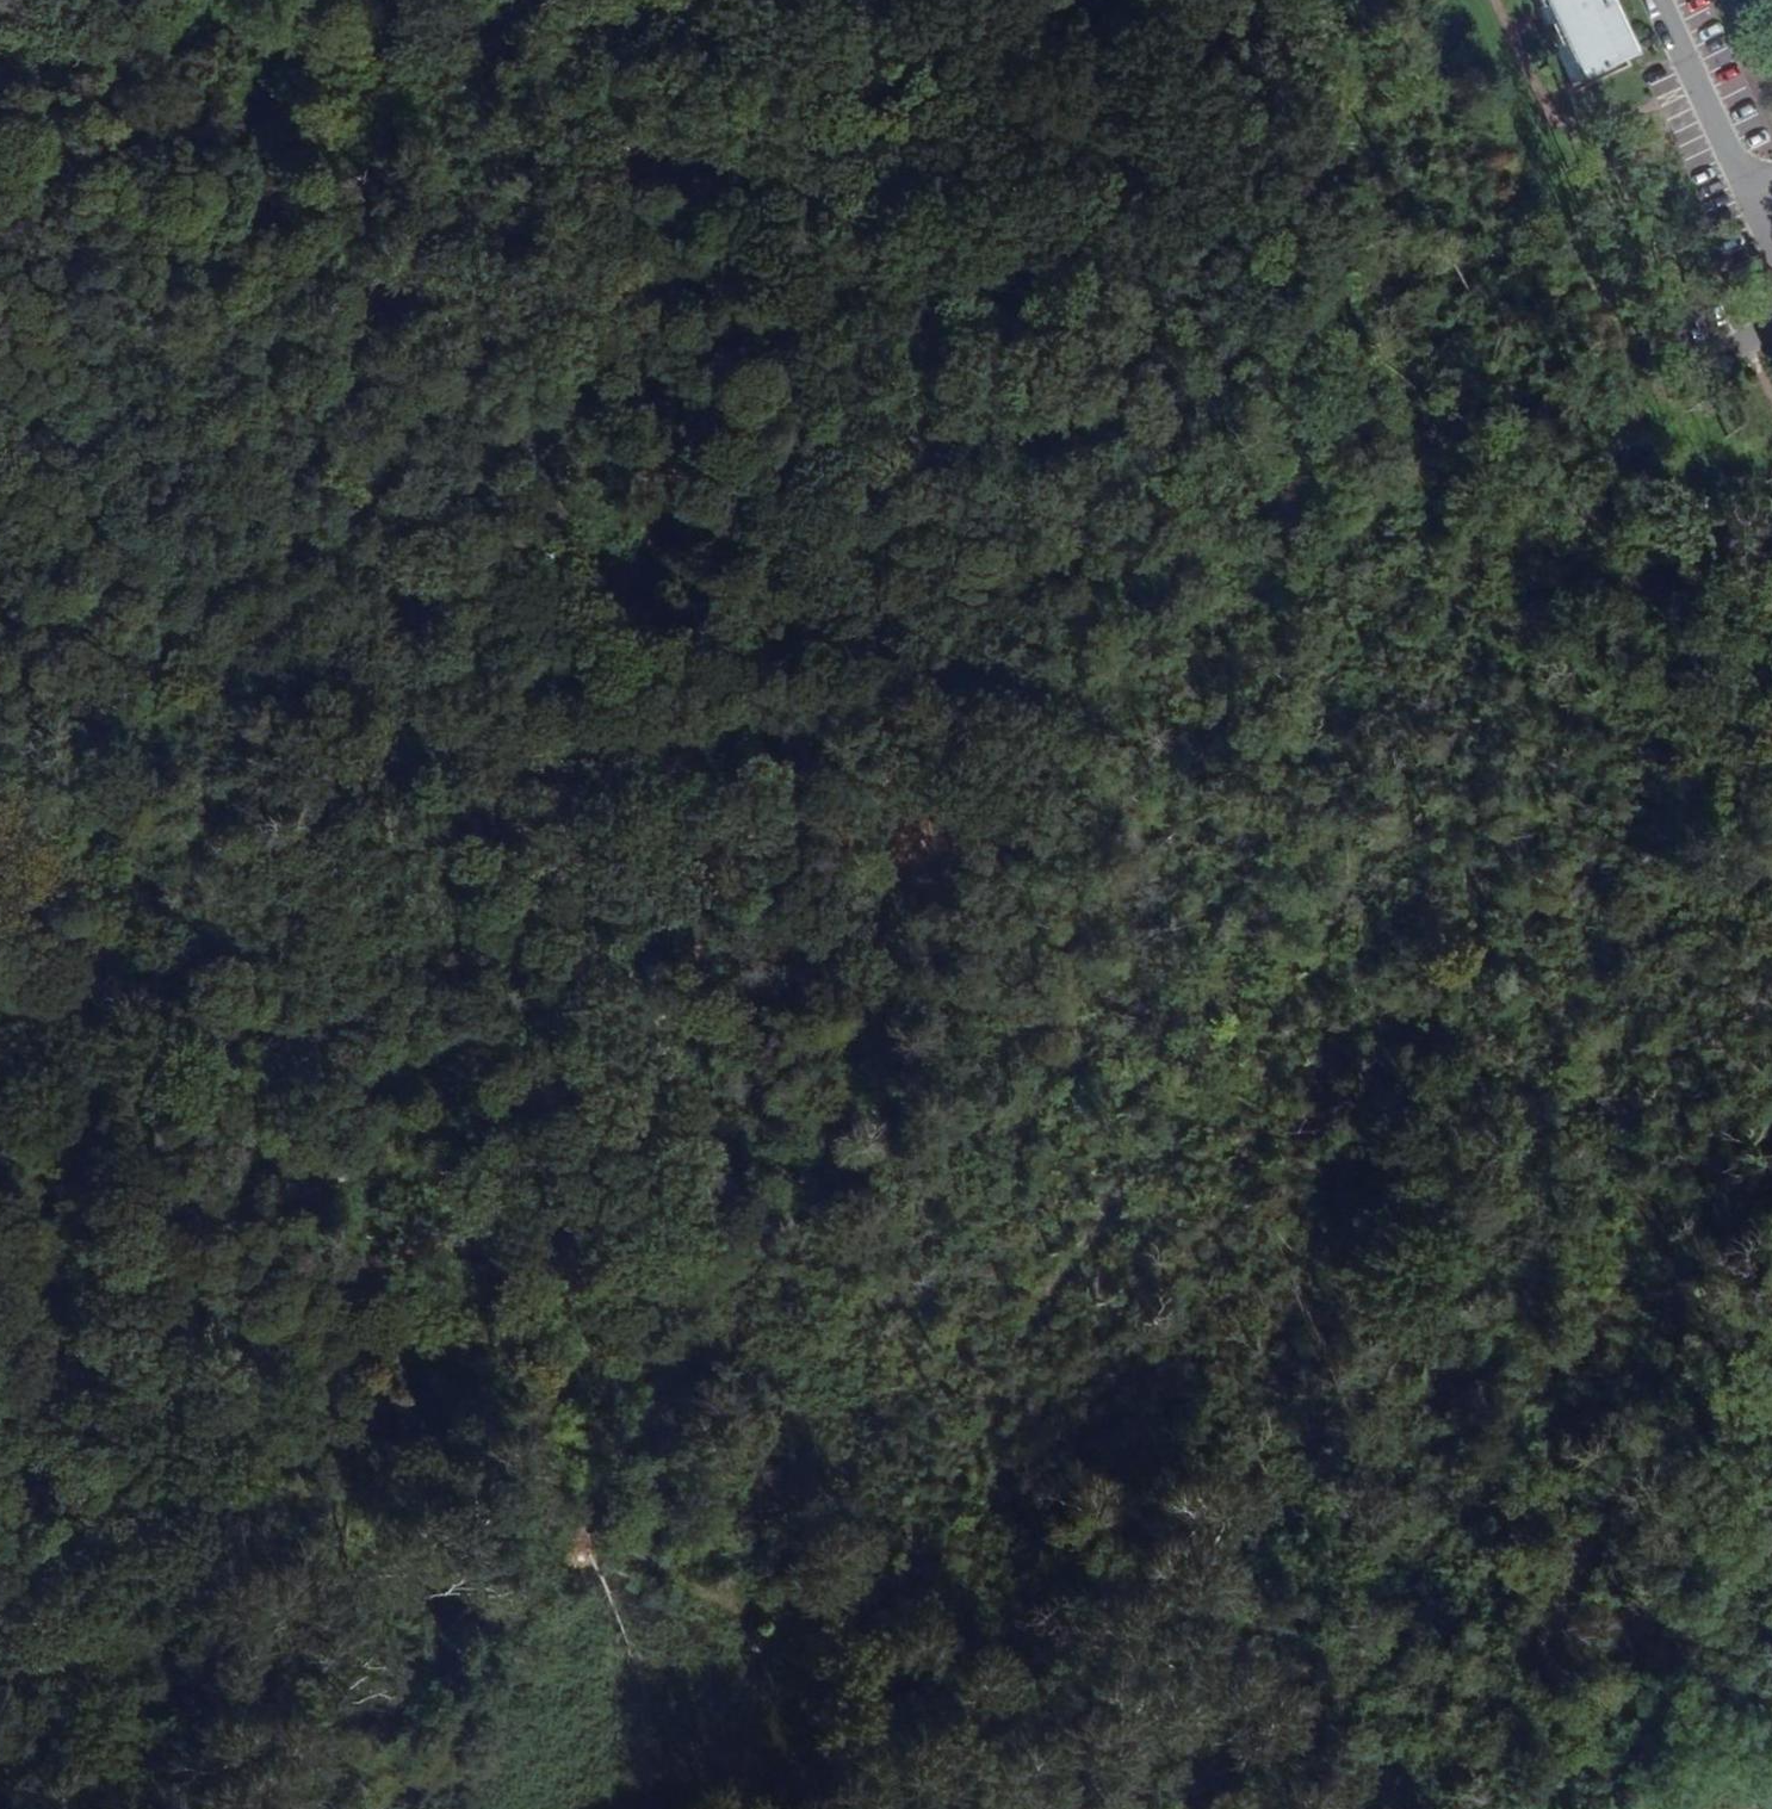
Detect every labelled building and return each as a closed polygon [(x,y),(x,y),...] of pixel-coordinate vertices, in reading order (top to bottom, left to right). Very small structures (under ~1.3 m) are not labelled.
[(1628,55),(1602,0),(1535,0),(1573,81),(1628,55)]
